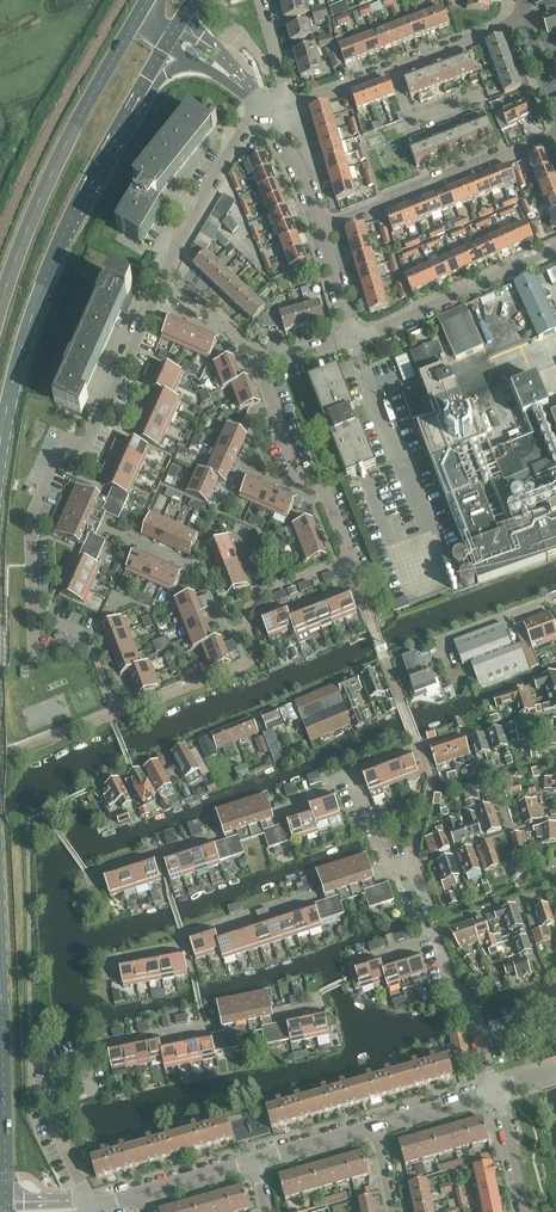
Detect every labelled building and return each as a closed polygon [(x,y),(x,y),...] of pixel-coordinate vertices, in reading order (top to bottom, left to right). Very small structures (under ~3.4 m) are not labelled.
[(281,5),(285,19),(306,13),(302,0),(300,0),(281,5)] [(470,10),(489,10),(490,0),(470,0),(470,10)] [(311,9),(313,16),(327,13),(325,5),(311,9)] [(333,9),(336,15),(344,11),(342,5),(333,9)] [(546,8),(549,17),(542,19),(548,35),(555,32),(555,7),(546,8)] [(444,8),(432,12),(438,29),(450,25),(444,8)] [(432,12),(420,17),(427,34),(438,29),(432,12)] [(327,13),(313,16),(315,23),(329,20),(327,13)] [(420,17),(409,21),(415,38),(427,34),(420,17)] [(409,21),(397,25),(403,43),(415,38),(409,21)] [(288,28),(291,42),(312,36),(308,22),(288,28)] [(397,25),(385,30),(392,47),(403,43),(397,25)] [(385,30),(374,34),(380,51),(392,47),(385,30)] [(374,34),(362,38),(368,56),(380,51),(374,34)] [(334,43),(332,36),(318,39),(320,47),(334,43)] [(486,43),(491,56),(507,50),(503,37),(486,43)] [(362,38),(350,43),(357,60),(368,56),(362,38)] [(357,60),(350,43),(339,47),(345,64),(357,60)] [(294,51),(298,65),(318,59),(315,45),(294,51)] [(491,56),(495,68),(512,62),(507,50),(491,56)] [(329,56),(334,69),(342,65),(337,53),(329,56)] [(472,53),(455,59),(462,78),(470,75),(471,78),(470,78),(472,84),(478,81),(471,62),(475,60),(472,53)] [(318,59),(298,65),(302,78),(322,72),(318,59)] [(455,59),(442,64),(452,91),(459,89),(457,83),(455,84),(454,81),(462,78),(455,59)] [(495,68),(500,81),(517,75),(512,62),(495,68)] [(442,64),(429,69),(436,88),(444,85),(445,88),(444,88),(446,93),(452,91),(442,64)] [(429,69),(416,73),(426,100),(433,98),(431,93),(430,93),(429,90),(436,88),(429,69)] [(426,100),(416,73),(403,78),(411,97),(419,94),(420,97),(418,98),(420,103),(426,100)] [(517,75),(500,81),(505,94),(521,87),(517,75)] [(389,79),(376,84),(383,101),(395,96),(389,79)] [(376,84),(364,89),(370,105),(383,101),(376,84)] [(370,105),(364,89),(351,94),(357,110),(370,105)] [(525,100),(513,106),(520,122),(532,116),(529,111),(525,100)] [(310,109),(314,122),(333,117),(329,103),(310,109)] [(513,106),(501,111),(508,127),(520,122),(513,106)] [(537,108),(529,111),(532,116),(539,114),(537,108)] [(162,200),(158,197),(218,123),(209,116),(205,121),(192,110),(135,181),(145,189),(139,200),(136,199),(118,229),(142,244),(160,215),(161,216),(165,211),(171,208),(170,207),(169,208),(164,199),(166,199),(165,198),(162,200)] [(508,127),(501,111),(494,114),(502,131),(508,127)] [(476,113),(470,115),(481,142),(494,137),(486,118),(478,121),(477,118),(478,118),(476,113)] [(468,125),(460,128),(468,147),(481,142),(470,115),(463,118),(465,123),(467,122),(468,125)] [(314,122),(318,135),(336,130),(333,117),(314,122)] [(451,123),(444,125),(455,152),(468,147),(460,128),(453,131),(452,128),(453,128),(451,123)] [(356,124),(351,125),(354,135),(359,134),(356,124)] [(442,135),(435,138),(442,157),(455,152),(444,125),(438,128),(440,133),(441,132),(442,135)] [(318,135),(322,148),(340,143),(336,130),(318,135)] [(425,133),(419,135),(429,162),(442,157),(435,138),(428,141),(426,138),(428,138),(425,133)] [(429,162),(419,135),(413,138),(415,143),(416,142),(417,145),(409,148),(417,167),(429,162)] [(322,148),(325,161),(344,156),(340,143),(322,148)] [(364,150),(359,151),(361,161),(367,159),(364,150)] [(529,158),(535,172),(551,166),(545,152),(529,158)] [(249,161),(254,175),(270,169),(265,155),(249,161)] [(325,161),(329,175),(348,169),(344,156),(325,161)] [(510,166),(498,171),(504,187),(516,182),(510,166)] [(540,187),(555,180),(555,179),(551,166),(535,172),(540,187)] [(514,170),(518,179),(523,177),(519,168),(514,170)] [(254,175),(259,188),(275,182),(270,169),(254,175)] [(329,175),(333,188),(352,182),(348,169),(329,175)] [(498,171),(485,176),(492,192),(504,187),(498,171)] [(371,176),(366,178),(369,187),(374,185),(371,176)] [(485,176),(473,181),(479,197),(492,192),(485,176)] [(523,177),(518,179),(521,188),(526,186),(523,177)] [(546,201),(555,197),(555,180),(540,187),(546,201)] [(473,181),(461,185),(467,202),(479,197),(473,181)] [(259,188),(264,202),(280,195),(275,182),(259,188)] [(352,182),(333,188),(337,201),(356,195),(352,182)] [(461,185),(448,190),(454,206),(467,202),(461,185)] [(448,190),(436,195),(442,211),(454,206),(448,190)] [(224,194),(220,200),(232,207),(236,202),(224,194)] [(264,202),(270,215),(286,209),(280,195),(264,202)] [(436,195),(423,200),(430,216),(442,211),(436,195)] [(551,215),(555,213),(555,197),(546,201),(551,215)] [(220,200),(217,206),(229,213),(232,207),(220,200)] [(423,200),(411,205),(417,221),(430,216),(423,200)] [(521,202),(524,209),(529,207),(526,200),(521,202)] [(411,205),(399,210),(405,226),(417,221),(411,205)] [(217,206),(213,211),(226,218),(229,213),(217,206)] [(529,207),(524,209),(527,216),(532,214),(529,207)] [(243,210),(248,223),(253,221),(248,208),(243,210)] [(270,215),(275,228),(291,222),(286,209),(270,215)] [(405,226),(399,210),(386,215),(392,231),(405,226)] [(213,211),(210,216),(223,224),(226,218),(213,211)] [(210,216),(207,222),(219,229),(223,224),(210,216)] [(223,225),(233,234),(239,228),(229,219),(223,225)] [(248,223),(253,237),(258,235),(253,221),(248,223)] [(207,222),(204,227),(216,235),(218,232),(219,229),(207,222)] [(275,228),(280,242),(296,235),(291,222),(275,228)] [(526,223),(514,228),(521,244),(534,239),(526,223)] [(346,231),(350,244),(368,239),(364,225),(346,231)] [(533,228),(536,235),(541,233),(537,226),(533,228)] [(204,227),(200,233),(213,240),(215,237),(216,235),(204,227)] [(443,228),(435,231),(437,236),(445,233),(443,228)] [(514,228),(502,234),(509,250),(521,244),(514,228)] [(216,235),(215,237),(225,246),(224,248),(226,250),(224,251),(225,252),(232,245),(218,232),(216,235)] [(200,233),(197,238),(210,246),(213,240),(200,233)] [(383,234),(382,235),(385,245),(391,243),(388,233),(383,234)] [(502,234),(490,239),(497,255),(509,250),(502,234)] [(280,242),(285,255),(301,249),(296,235),(280,242)] [(197,238),(193,244),(206,251),(210,246),(197,238)] [(418,238),(411,241),(413,246),(420,243),(418,238)] [(350,244),(354,258),(372,252),(368,239),(350,244)] [(490,239),(478,245),(485,261),(497,255),(490,239)] [(193,244),(190,250),(199,259),(206,252),(206,251),(193,244)] [(232,245),(225,252),(229,255),(235,248),(232,245)] [(478,245),(466,250),(473,266),(485,261),(478,245)] [(301,249),(285,255),(291,268),(307,262),(301,249)] [(466,250),(454,256),(461,271),(473,266),(466,250)] [(199,259),(193,265),(203,275),(216,261),(206,252),(199,259)] [(354,258),(358,272),(376,266),(372,252),(354,258)] [(401,255),(398,256),(400,261),(401,261),(404,259),(410,257),(408,252),(402,255),(401,255)] [(454,256),(441,261),(448,277),(461,271),(454,256)] [(396,260),(390,262),(393,272),(399,270),(396,260)] [(216,261),(203,275),(213,284),(226,271),(216,261)] [(441,261),(429,266),(436,282),(448,277),(441,261)] [(358,272),(362,285),(380,280),(376,266),(358,272)] [(429,266),(417,272),(424,288),(436,282),(429,266)] [(259,270),(253,277),(255,279),(261,273),(259,270)] [(226,271),(213,284),(223,293),(236,280),(226,271)] [(424,288),(417,272),(405,277),(412,293),(424,288)] [(128,296),(133,284),(111,274),(54,402),(81,414),(88,398),(84,396),(121,311),(126,313),(132,298),(128,296)] [(539,338),(555,331),(555,322),(534,274),(513,283),(539,338)] [(236,280),(223,293),(233,303),(246,289),(236,280)] [(362,285),(366,299),(384,294),(380,280),(362,285)] [(271,283),(268,286),(273,292),(276,288),(271,283)] [(308,286),(301,289),(303,295),(310,293),(308,286)] [(404,288),(398,289),(401,299),(406,297),(404,288)] [(246,289),(233,303),(243,312),(256,299),(246,289)] [(384,294),(366,299),(370,313),(388,307),(384,294)] [(497,298),(500,315),(512,312),(509,296),(497,298)] [(256,299),(243,312),(253,322),(254,322),(256,319),(259,316),(264,311),(265,317),(271,315),(272,315),(272,314),(266,308),(256,299)] [(319,303),(306,307),(311,324),(325,320),(319,303)] [(456,359),(484,347),(465,306),(438,318),(456,359)] [(306,307),(292,311),(298,328),(311,324),(306,307)] [(259,316),(256,319),(259,321),(261,329),(268,327),(265,317),(264,311),(259,316)] [(292,311),(279,315),(283,327),(284,332),(298,328),(292,311)] [(265,317),(268,327),(269,329),(275,327),(276,327),(272,317),(273,317),(272,315),(271,315),(265,317)] [(273,317),(272,317),(276,327),(275,327),(276,330),(283,327),(279,315),(273,317)] [(161,338),(173,343),(183,321),(171,316),(161,338)] [(173,343),(185,348),(195,327),(183,321),(173,343)] [(185,348),(197,354),(207,332),(195,327),(185,348)] [(207,332),(197,354),(209,359),(219,338),(207,332)] [(438,342),(412,352),(421,377),(437,420),(438,421),(420,428),(428,449),(428,450),(433,462),(432,462),(466,551),(479,585),(546,559),(547,561),(548,561),(555,557),(555,511),(534,520),(533,518),(532,518),(532,519),(498,532),(480,487),(472,491),(457,453),(476,445),(488,441),(473,403),(466,406),(461,393),(458,394),(438,342)] [(159,358),(165,361),(169,354),(162,350),(159,358)] [(212,365),(217,377),(239,369),(232,351),(224,354),(226,360),(212,365)] [(169,354),(165,361),(173,364),(176,357),(169,354)] [(182,368),(189,372),(193,364),(185,361),(182,368)] [(149,366),(147,371),(178,385),(184,373),(162,363),(159,370),(149,366)] [(193,364),(189,372),(196,375),(200,367),(193,364)] [(221,390),(229,387),(243,381),(239,369),(217,377),(221,390)] [(330,420),(335,435),(331,436),(347,478),(360,473),(361,476),(361,477),(362,477),(362,478),(363,478),(364,478),(364,477),(365,477),(365,476),(366,476),(366,475),(365,475),(364,472),(377,467),(361,425),(359,425),(358,422),(362,420),(359,413),(355,414),(354,411),(355,410),(339,369),(326,374),(325,370),(324,370),(324,369),(323,369),(322,369),(321,370),(320,371),(320,373),(322,375),(309,380),(325,422),(330,420)] [(151,388),(159,391),(173,397),(178,385),(147,371),(144,376),(154,381),(151,388)] [(229,387),(234,399),(256,390),(251,377),(243,381),(229,387)] [(473,403),(488,441),(492,452),(498,450),(502,461),(497,463),(504,481),(531,470),(536,483),(555,475),(555,474),(531,414),(549,407),(537,377),(473,403)] [(416,387),(402,392),(412,420),(426,415),(416,387)] [(199,392),(201,397),(209,394),(207,389),(199,392)] [(256,390),(234,399),(239,411),(261,402),(256,390)] [(159,391),(154,403),(175,413),(181,400),(173,397),(159,391)] [(209,394),(201,397),(203,402),(211,400),(209,394)] [(154,403),(149,415),(170,424),(175,413),(154,403)] [(193,412),(201,415),(203,410),(196,406),(193,412)] [(207,413),(209,418),(217,415),(215,410),(207,413)] [(149,415),(143,427),(165,436),(170,424),(149,415)] [(225,424),(220,436),(241,446),(249,429),(241,425),(239,431),(225,424)] [(165,436),(143,427),(138,438),(160,448),(165,436)] [(187,432),(184,439),(189,441),(192,434),(187,432)] [(220,436),(215,448),(236,458),(241,446),(220,436)] [(113,446),(145,460),(150,448),(129,438),(126,445),(116,441),(113,446)] [(118,462),(140,472),(145,460),(113,446),(111,451),(121,456),(118,462)] [(178,452),(186,456),(188,450),(181,447),(178,452)] [(215,448),(209,460),(231,469),(236,458),(215,448)] [(165,460),(161,468),(166,470),(167,470),(170,462),(165,460)] [(209,460),(204,472),(218,478),(217,479),(225,482),(231,469),(209,460)] [(103,469),(134,484),(140,472),(118,462),(115,469),(105,464),(103,469)] [(172,466),(170,471),(177,474),(179,469),(172,466)] [(196,468),(191,480),(212,490),(217,479),(218,478),(204,472),(196,468)] [(107,486),(113,488),(129,496),(134,484),(103,469),(100,475),(110,479),(107,486)] [(177,474),(170,471),(168,476),(175,479),(177,474)] [(245,485),(239,498),(275,514),(273,519),(284,524),(286,518),(288,519),(293,506),(299,508),(302,500),(297,497),(249,476),(244,474),(240,482),(245,485)] [(212,490),(191,480),(185,492),(207,502),(212,490)] [(75,489),(72,496),(89,503),(97,507),(100,501),(102,497),(91,492),(86,490),(76,486),(75,488),(75,489)] [(102,512),(106,513),(119,519),(124,522),(128,518),(121,515),(129,496),(113,488),(108,500),(107,500),(103,511),(102,512)] [(365,514),(375,510),(367,488),(356,491),(365,514)] [(165,496),(172,499),(175,492),(168,489),(165,496)] [(175,492),(172,499),(179,502),(183,495),(175,492)] [(72,496),(66,509),(80,516),(91,521),(95,512),(97,507),(89,503),(72,496)] [(188,507),(196,510),(199,502),(192,499),(188,507)] [(199,502),(196,510),(203,513),(206,506),(199,502)] [(65,511),(60,523),(77,531),(85,535),(86,531),(91,521),(80,516),(66,509),(65,511)] [(142,534),(154,540),(163,518),(151,513),(142,534)] [(248,523),(256,526),(259,518),(252,515),(248,523)] [(291,527),(285,529),(290,541),(295,539),(305,564),(327,555),(313,518),(312,518),(306,521),(304,515),(293,519),(295,525),(291,527)] [(154,540),(166,545),(175,523),(163,518),(154,540)] [(227,526),(234,529),(238,521),(230,518),(227,526)] [(259,518),(256,526),(263,529),(266,522),(259,518)] [(60,523),(55,533),(70,540),(79,544),(80,545),(82,542),(85,535),(77,531),(60,523)] [(166,545),(178,550),(187,529),(175,523),(166,545)] [(187,529),(178,550),(190,556),(199,534),(187,529)] [(84,546),(79,557),(95,564),(106,541),(89,534),(88,536),(84,545),(84,546)] [(208,545),(213,557),(235,549),(230,536),(208,545)] [(272,540),(275,547),(283,544),(280,537),(272,540)] [(254,547),(257,554),(264,551),(262,544),(254,547)] [(283,544),(275,547),(278,554),(286,551),(283,544)] [(126,571),(138,576),(147,555),(135,549),(126,571)] [(213,557),(218,570),(240,561),(235,549),(213,557)] [(264,551),(257,554),(260,562),(267,559),(264,551)] [(257,554),(249,557),(252,565),(260,562),(257,554)] [(138,576),(150,582),(159,560),(147,555),(138,576)] [(79,557),(74,569),(95,579),(101,567),(95,564),(79,557)] [(150,582),(162,587),(171,565),(159,560),(150,582)] [(218,570),(223,582),(245,573),(240,561),(218,570)] [(117,563),(113,571),(118,573),(122,565),(117,563)] [(171,565),(162,587),(174,592),(179,579),(185,582),(188,573),(171,565)] [(276,571),(279,579),(287,576),(284,568),(276,571)] [(74,569),(68,581),(90,591),(95,579),(74,569)] [(333,571),(327,574),(330,581),(336,579),(333,571)] [(245,573),(223,582),(225,589),(216,592),(219,598),(250,585),(245,573)] [(330,581),(327,574),(322,576),(325,583),(330,581)] [(90,591),(68,581),(63,593),(84,603),(90,591)] [(308,581),(303,583),(306,590),(311,588),(308,581)] [(306,590),(303,583),(298,585),(301,593),(306,590)] [(116,591),(124,595),(127,587),(120,584),(116,591)] [(285,590),(279,592),(282,600),(287,598),(285,590)] [(133,599),(141,602),(144,595),(137,591),(133,599)] [(349,591),(336,596),(345,618),(357,613),(349,591)] [(173,601),(177,613),(210,601),(208,595),(197,599),(195,592),(173,601)] [(282,600),(279,592),(274,594),(277,602),(282,600)] [(144,595),(141,602),(148,605),(151,598),(144,595)] [(94,611),(100,613),(106,599),(100,596),(97,602),(98,602),(94,611)] [(336,596),(324,601),(333,623),(345,618),(336,596)] [(409,606),(406,598),(391,604),(394,612),(409,606)] [(177,613),(182,626),(204,617),(202,610),(212,606),(210,601),(177,613)] [(324,601),(312,605),(321,627),(333,623),(324,601)] [(312,605),(300,610),(308,632),(321,627),(312,605)] [(285,606),(273,611),(282,633),(293,629),(294,629),(288,615),(288,614),(285,606)] [(300,610),(288,614),(288,615),(294,629),(293,629),(296,637),(308,632),(300,610)] [(282,633),(273,611),(260,616),(269,638),(282,633)] [(523,623),(515,626),(531,669),(539,666),(533,650),(555,641),(555,629),(550,612),(523,622),(523,623)] [(141,619),(143,624),(151,621),(149,616),(141,619)] [(102,626),(106,638),(129,629),(124,617),(102,626)] [(182,626),(187,638),(209,629),(204,617),(182,626)] [(151,621),(143,624),(146,629),(153,626),(151,621)] [(503,622),(453,641),(462,664),(472,660),(509,647),(511,646),(503,622)] [(106,638),(111,650),(133,641),(129,629),(106,638)] [(192,650),(200,647),(199,646),(214,641),(213,641),(209,629),(187,638),(192,650)] [(167,636),(160,639),(162,644),(170,642),(167,636)] [(200,647),(204,658),(236,646),(234,640),(224,644),(221,637),(213,641),(214,641),(199,646),(200,647)] [(152,642),(155,647),(162,644),(160,639),(152,642)] [(111,650),(116,662),(138,653),(133,641),(111,650)] [(170,642),(162,644),(164,650),(172,647),(170,642)] [(162,644),(155,647),(157,653),(164,650),(162,644)] [(283,645),(278,647),(282,659),(286,658),(288,657),(283,645)] [(509,647),(472,660),(473,663),(471,664),(480,687),(529,669),(520,645),(510,649),(509,647)] [(236,646),(204,658),(209,671),(231,662),(228,655),(239,651),(236,646)] [(287,649),(291,660),(298,657),(293,646),(287,649)] [(402,657),(410,678),(414,677),(415,680),(408,683),(414,699),(442,688),(436,673),(437,673),(437,672),(430,675),(430,674),(427,675),(427,676),(425,677),(416,652),(402,657)] [(121,675),(129,672),(128,671),(143,665),(138,653),(116,662),(121,675)] [(168,664),(170,669),(178,666),(176,661),(168,664)] [(129,672),(134,684),(156,675),(151,662),(143,665),(128,671),(129,672)] [(194,676),(190,667),(183,670),(187,679),(194,676)] [(21,668),(20,677),(29,677),(29,668),(21,668)] [(362,676),(371,698),(383,693),(375,671),(362,676)] [(534,679),(537,690),(545,687),(548,696),(555,693),(555,672),(534,679)] [(156,675),(134,684),(138,696),(160,687),(156,675)] [(350,714),(357,711),(358,710),(351,694),(362,690),(357,676),(337,684),(350,714)] [(353,725),(336,685),(295,703),(297,708),(312,742),(353,725)] [(497,710),(516,704),(520,715),(536,710),(529,688),(494,699),(497,710)] [(548,696),(550,704),(543,705),(544,711),(552,710),(555,709),(555,693),(548,696)] [(387,703),(390,712),(396,710),(392,701),(387,703)] [(276,708),(261,715),(267,730),(282,724),(279,716),(297,708),(295,703),(277,710),(276,708)] [(357,711),(350,714),(356,729),(364,726),(357,711)] [(497,714),(490,716),(493,723),(499,721),(499,720),(497,714)] [(252,718),(242,722),(248,737),(259,733),(252,718)] [(453,720),(456,730),(462,728),(459,719),(453,720)] [(553,719),(534,721),(535,729),(552,728),(552,738),(550,738),(550,745),(555,745),(555,719),(553,719)] [(242,722),(232,726),(238,741),(248,737),(242,722)] [(534,738),(531,724),(516,726),(515,724),(507,727),(510,735),(512,741),(518,740),(518,741),(534,738)] [(232,726),(221,730),(230,753),(236,750),(233,743),(238,741),(232,726)] [(502,728),(488,733),(494,751),(502,748),(504,748),(508,747),(502,728)] [(230,753),(221,730),(211,734),(217,750),(222,748),(225,755),(230,753)] [(426,732),(428,739),(436,737),(434,730),(426,732)] [(269,733),(264,735),(267,744),(270,750),(276,747),(274,741),(272,742),(269,733)] [(470,739),(476,757),(485,754),(486,757),(491,756),(484,734),(470,739)] [(464,735),(447,741),(453,760),(470,755),(468,749),(469,749),(464,735)] [(263,737),(256,740),(260,751),(268,748),(263,737)] [(199,742),(206,760),(217,755),(210,738),(199,742)] [(453,760),(447,741),(430,746),(435,760),(436,766),(453,760)] [(186,745),(172,753),(180,768),(178,768),(183,778),(185,777),(186,778),(199,771),(202,777),(209,774),(196,750),(190,753),(186,745)] [(276,747),(270,750),(274,760),(281,757),(276,747)] [(504,748),(502,748),(505,756),(510,754),(509,750),(508,747),(504,748)] [(398,758),(407,780),(408,784),(421,779),(420,775),(424,773),(421,764),(415,766),(411,753),(398,758)] [(267,758),(265,762),(267,766),(273,763),(271,756),(267,758)] [(514,764),(511,756),(505,758),(508,766),(514,764)] [(398,758),(386,762),(395,785),(407,780),(398,758)] [(171,786),(157,761),(144,768),(158,793),(171,786)] [(495,769),(492,761),(487,763),(489,771),(495,769)] [(386,762),(374,767),(382,789),(395,785),(386,762)] [(555,764),(555,777),(553,777),(553,778),(545,777),(545,790),(553,790),(553,792),(555,792),(555,764)] [(238,767),(234,768),(235,770),(235,771),(235,772),(238,779),(249,775),(246,765),(238,767)] [(473,765),(466,767),(469,776),(476,774),(473,765)] [(382,789),(374,767),(362,772),(372,800),(384,795),(382,789)] [(538,768),(532,769),(534,778),(534,779),(538,777),(540,777),(538,768)] [(130,779),(126,782),(136,799),(139,797),(144,805),(156,797),(148,782),(147,783),(140,770),(128,776),(130,779)] [(456,770),(447,773),(449,781),(458,778),(456,770)] [(501,778),(492,781),(495,789),(503,787),(506,798),(522,793),(518,782),(516,774),(501,778)] [(109,793),(104,796),(110,807),(119,802),(123,808),(132,803),(119,779),(105,786),(109,793)] [(214,783),(206,786),(208,792),(217,789),(214,783)] [(489,785),(483,787),(487,797),(492,795),(489,785)] [(320,798),(330,827),(343,823),(333,794),(320,798)] [(487,797),(486,797),(488,805),(492,804),(495,803),(493,794),(492,795),(487,797)] [(266,795),(216,811),(222,830),(226,841),(239,837),(241,843),(264,835),(263,831),(276,827),(272,814),(266,795)] [(316,824),(318,831),(330,827),(320,798),(308,802),(310,810),(311,810),(316,824)] [(520,803),(526,824),(542,819),(536,798),(520,803)] [(477,805),(474,799),(467,801),(469,808),(477,805)] [(166,800),(161,803),(165,809),(169,806),(166,800)] [(479,809),(487,833),(501,829),(492,804),(488,805),(479,809)] [(147,807),(140,810),(142,817),(150,814),(147,807)] [(376,810),(378,815),(385,812),(383,807),(376,810)] [(447,808),(441,810),(442,813),(443,817),(449,815),(447,808)] [(298,814),(305,837),(319,832),(318,831),(316,824),(311,810),(310,810),(298,814)] [(127,812),(116,816),(119,824),(130,820),(127,812)] [(378,815),(380,820),(388,817),(385,812),(378,815)] [(470,824),(463,826),(468,840),(481,835),(474,813),(467,815),(470,824)] [(286,818),(288,824),(293,841),(305,837),(298,814),(286,818)] [(388,817),(380,820),(382,826),(390,823),(388,817)] [(468,840),(463,826),(457,829),(454,819),(447,822),(455,845),(468,840)] [(199,820),(193,822),(195,828),(200,826),(201,826),(199,820)] [(542,839),(542,844),(555,842),(555,823),(541,826),(533,828),(534,832),(537,832),(537,839),(542,839)] [(263,831),(264,835),(269,849),(293,841),(288,824),(276,827),(263,831)] [(200,826),(195,828),(197,836),(203,834),(200,826)] [(450,849),(444,833),(442,826),(436,828),(438,835),(433,837),(429,838),(428,837),(425,838),(431,854),(439,852),(439,853),(450,849)] [(524,847),(522,839),(520,833),(511,835),(515,849),(524,847)] [(176,834),(170,836),(173,844),(178,842),(176,834)] [(239,837),(226,841),(214,844),(220,861),(244,854),(241,843),(239,837)] [(213,842),(201,846),(208,868),(221,864),(220,861),(214,844),(213,842)] [(477,847),(485,870),(500,865),(491,842),(477,847)] [(201,846),(188,850),(196,872),(208,868),(201,846)] [(480,870),(472,847),(457,853),(465,875),(480,870)] [(188,850),(176,854),(183,876),(196,872),(188,850)] [(183,876),(176,854),(163,858),(171,880),(183,876)] [(363,873),(371,870),(366,855),(316,871),(321,886),(329,883),(330,886),(340,883),(339,880),(354,875),(355,878),(364,875),(363,873)] [(441,883),(443,889),(449,905),(456,902),(453,892),(451,893),(448,885),(456,882),(455,879),(460,877),(453,857),(438,862),(445,882),(441,883)] [(153,858),(141,862),(148,884),(161,880),(153,858)] [(246,858),(240,860),(242,868),(248,866),(246,858)] [(509,861),(512,868),(510,869),(513,878),(522,875),(516,859),(509,861)] [(141,862),(128,866),(135,888),(148,884),(141,862)] [(128,866),(116,870),(123,892),(135,888),(128,866)] [(123,892),(116,870),(103,874),(110,896),(123,892)] [(364,891),(369,908),(394,900),(389,883),(364,891)] [(483,885),(487,896),(492,894),(489,883),(488,883),(483,885)] [(151,893),(154,903),(160,901),(160,898),(157,897),(155,892),(151,893)] [(339,897),(315,904),(320,922),(345,914),(339,897)] [(315,904),(302,909),(310,931),(322,927),(320,922),(315,904)] [(135,905),(128,907),(130,913),(137,910),(135,905)] [(236,913),(233,905),(228,907),(230,915),(236,913)] [(535,910),(541,929),(532,932),(536,946),(546,942),(545,938),(549,937),(546,927),(555,924),(548,905),(547,905),(545,905),(542,906),(541,908),(535,910)] [(505,917),(509,931),(523,927),(516,906),(487,916),(491,929),(499,926),(497,920),(505,917)] [(268,908),(262,910),(273,943),(285,939),(278,917),(271,919),(268,908)] [(302,909),(290,913),(297,935),(310,931),(302,909)] [(260,923),(253,925),(260,947),(273,943),(262,910),(256,912),(260,923)] [(290,913),(278,917),(285,939),(297,935),(290,913)] [(380,914),(377,918),(383,923),(386,919),(380,914)] [(472,921),(473,922),(479,942),(480,945),(489,943),(492,950),(497,948),(496,945),(495,941),(493,936),(493,935),(490,936),(484,917),(472,921)] [(460,949),(479,942),(473,922),(451,929),(450,932),(460,949)] [(253,925),(240,929),(248,951),(260,947),(253,925)] [(208,955),(220,951),(221,951),(216,937),(217,937),(214,928),(201,933),(208,955)] [(240,929),(228,933),(235,955),(248,951),(240,929)] [(514,941),(519,956),(531,951),(526,936),(525,937),(523,931),(518,933),(519,939),(514,941)] [(196,959),(208,955),(201,933),(189,937),(196,959)] [(221,951),(220,951),(223,959),(235,955),(228,933),(217,937),(216,937),(221,951)] [(401,942),(399,934),(393,936),(395,944),(401,942)] [(392,935),(386,937),(389,946),(392,945),(395,944),(393,936),(392,935)] [(376,950),(374,942),(368,944),(371,952),(376,950)] [(183,951),(171,954),(175,977),(188,975),(183,951)] [(171,954),(158,956),(162,980),(175,977),(171,954)] [(419,954),(406,958),(413,981),(416,988),(428,983),(419,954)] [(158,956),(145,959),(149,982),(162,980),(158,956)] [(465,959),(470,967),(476,963),(470,956),(465,959)] [(379,958),(367,962),(374,984),(386,981),(386,980),(381,966),(382,966),(379,958)] [(406,958),(394,962),(401,985),(413,981),(406,958)] [(145,959),(132,961),(136,984),(149,982),(145,959)] [(532,975),(526,959),(513,963),(513,964),(504,967),(506,975),(516,972),(517,975),(521,973),(523,978),(532,975)] [(136,984),(132,961),(119,964),(124,987),(136,984)] [(367,962),(354,966),(358,979),(361,989),(374,984),(367,962)] [(382,966),(381,966),(386,980),(386,981),(388,989),(401,985),(394,962),(382,966)] [(358,979),(353,981),(356,990),(361,989),(358,979)] [(114,991),(112,992),(114,1002),(116,1001),(121,1000),(119,990),(114,991)] [(221,1024),(223,1033),(237,1030),(238,1036),(262,1031),(262,1028),(275,1025),(273,1015),(268,991),(217,1002),(220,1017),(221,1024)] [(312,1014),(317,1038),(330,1035),(325,1012),(312,1014)] [(299,1017),(304,1040),(317,1038),(312,1014),(299,1017)] [(286,1020),(287,1022),(290,1040),(291,1043),(304,1040),(299,1017),(286,1020)] [(262,1028),(262,1031),(265,1045),(290,1040),(287,1022),(275,1025),(262,1028)] [(223,1033),(211,1035),(215,1053),(240,1047),(238,1036),(237,1030),(223,1033)] [(470,1058),(464,1030),(450,1033),(454,1053),(455,1058),(456,1061),(470,1058)] [(211,1035),(198,1038),(203,1061),(216,1058),(215,1053),(211,1035)] [(159,1037),(146,1040),(151,1063),(163,1060),(164,1060),(161,1045),(159,1037)] [(198,1038),(186,1040),(190,1064),(203,1061),(198,1038)] [(146,1040),(134,1042),(138,1066),(151,1063),(146,1040)] [(186,1040),(173,1043),(178,1066),(190,1064),(186,1040)] [(134,1042),(121,1045),(125,1068),(138,1066),(134,1042)] [(173,1043),(161,1045),(164,1060),(163,1060),(165,1069),(178,1066),(173,1043)] [(125,1068),(121,1045),(108,1048),(113,1071),(125,1068)] [(324,1048),(319,1049),(321,1056),(328,1055),(327,1051),(324,1048)] [(431,1061),(424,1063),(430,1083),(436,1082),(436,1081),(453,1077),(450,1064),(448,1058),(437,1062),(436,1057),(435,1057),(431,1058),(431,1061)] [(414,1068),(402,1071),(408,1090),(424,1085),(430,1083),(424,1063),(417,1065),(416,1062),(412,1063),(413,1066),(414,1068)] [(386,1074),(379,1076),(385,1096),(392,1094),(398,1092),(408,1090),(402,1071),(391,1075),(390,1073),(390,1070),(385,1071),(386,1074)] [(368,1081),(357,1084),(362,1103),(385,1096),(379,1076),(378,1073),(371,1075),(367,1076),(368,1081)] [(341,1089),(334,1091),(340,1109),(362,1103),(357,1084),(346,1088),(344,1083),(340,1084),(341,1089)] [(323,1094),(312,1097),(317,1116),(340,1109),(334,1091),(327,1093),(326,1088),(322,1089),(323,1094)] [(296,1102),(289,1104),(294,1122),(317,1116),(312,1097),(300,1101),(299,1096),(294,1097),(296,1102)] [(278,1107),(267,1110),(272,1129),(294,1122),(289,1104),(282,1106),(281,1101),(276,1102),(278,1107)] [(483,1118),(465,1123),(472,1146),(489,1141),(483,1118)] [(212,1126),(205,1128),(210,1146),(233,1140),(228,1121),(216,1125),(215,1119),(211,1121),(212,1126)] [(465,1123),(449,1128),(455,1151),(472,1146),(465,1123)] [(187,1153),(210,1146),(205,1128),(198,1130),(197,1125),(192,1126),(194,1131),(182,1134),(187,1153)] [(449,1128),(432,1132),(439,1156),(455,1151),(449,1128)] [(165,1159),(187,1153),(182,1134),(171,1137),(170,1132),(165,1134),(167,1139),(160,1141),(165,1159)] [(432,1132),(416,1137),(422,1160),(439,1156),(432,1132)] [(422,1160),(416,1137),(399,1142),(405,1165),(422,1160)] [(165,1159),(160,1141),(153,1143),(151,1138),(147,1139),(148,1144),(137,1147),(142,1166),(165,1159)] [(142,1166),(137,1147),(126,1150),(124,1145),(120,1146),(121,1152),(114,1154),(119,1172),(142,1166)] [(87,1149),(79,1151),(82,1160),(90,1158),(87,1149)] [(97,1179),(119,1172),(114,1154),(107,1156),(106,1151),(102,1152),(103,1157),(91,1160),(97,1179)] [(362,1152),(345,1157),(352,1180),(369,1175),(362,1152)] [(345,1157),(329,1162),(335,1185),(352,1180),(345,1157)] [(458,1161),(442,1166),(443,1171),(460,1167),(458,1161)] [(329,1162),(312,1167),(319,1190),(335,1185),(329,1162)] [(422,1162),(416,1164),(419,1175),(426,1173),(422,1162)] [(475,1174),(477,1181),(495,1177),(496,1177),(494,1168),(493,1169),(492,1163),(471,1167),(473,1174),(475,1174)] [(312,1167),(296,1171),(302,1195),(319,1190),(312,1167)] [(302,1195),(296,1171),(279,1176),(285,1199),(302,1195)] [(476,1188),(477,1195),(497,1190),(495,1177),(477,1181),(478,1188),(476,1188)] [(409,1184),(412,1196),(430,1192),(427,1180),(409,1184)] [(226,1192),(232,1211),(242,1211),(250,1210),(243,1187),(226,1192)] [(459,1189),(456,1189),(456,1190),(458,1198),(458,1200),(461,1199),(464,1199),(463,1196),(462,1188),(459,1189)] [(481,1201),(482,1208),(500,1204),(497,1190),(477,1195),(478,1201),(481,1201)] [(209,1196),(214,1211),(232,1211),(226,1192),(209,1196)] [(412,1196),(414,1208),(432,1204),(430,1192),(412,1196)] [(347,1193),(338,1195),(340,1201),(348,1199),(347,1193)] [(338,1195),(322,1200),(323,1206),(340,1201),(338,1195)] [(193,1201),(196,1211),(214,1211),(209,1196),(193,1201)] [(362,1211),(375,1211),(372,1197),(359,1200),(362,1211)] [(323,1206),(322,1200),(313,1202),(315,1208),(323,1206)] [(176,1206),(178,1211),(196,1211),(193,1201),(176,1206)] [(500,1204),(482,1208),(483,1211),(502,1211),(500,1204)]
